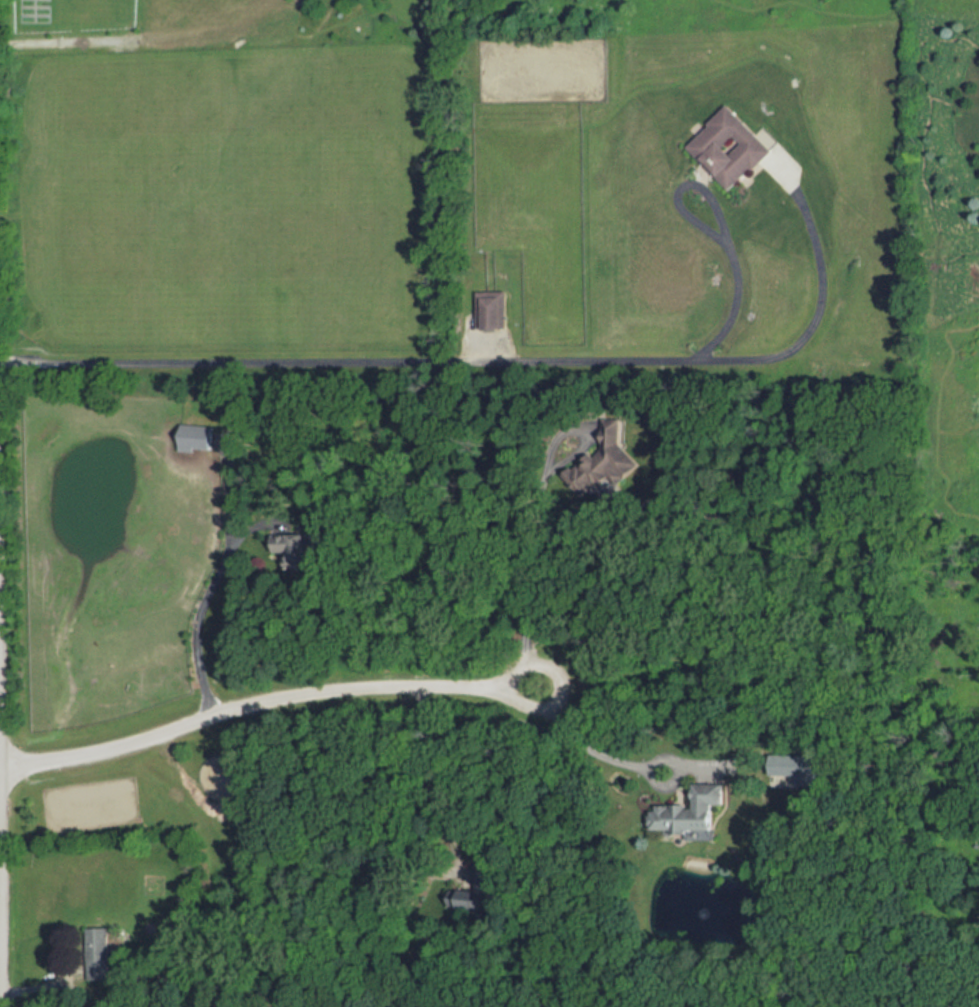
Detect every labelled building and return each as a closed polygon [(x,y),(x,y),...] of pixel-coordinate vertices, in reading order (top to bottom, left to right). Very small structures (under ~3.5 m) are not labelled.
[(729,193),(773,154),(732,106),(687,145),(729,193)] [(478,294),(479,329),(504,329),(504,293),(478,294)] [(214,453),(214,424),(178,424),(178,453),(214,453)] [(277,555),(284,555),(283,568),(307,569),(308,561),(314,561),(316,536),(278,534),(277,555)] [(729,803),(729,785),(697,784),(697,806),(655,805),(654,830),(722,832),(722,803),(729,803)] [(86,980),(101,980),(101,949),(86,949),(86,980)]
